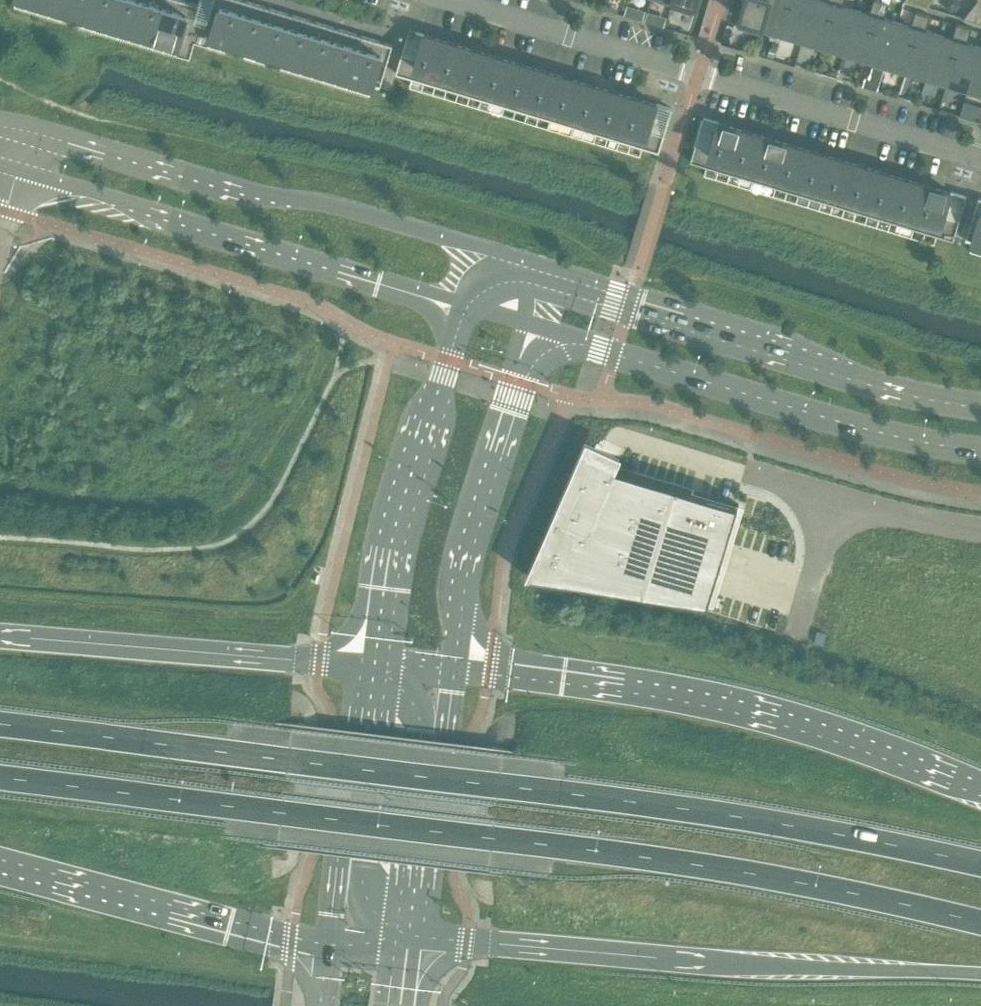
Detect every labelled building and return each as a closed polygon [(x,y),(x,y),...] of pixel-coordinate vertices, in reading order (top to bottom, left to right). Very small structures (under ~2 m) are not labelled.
[(178,44),(176,52),(190,57),(195,41),(208,45),(211,37),(380,87),(393,44),(246,0),(200,0),(199,4),(188,0),(30,0),(178,44)] [(671,6),(693,13),(697,0),(673,0),(671,6)] [(737,26),(759,33),(769,0),(745,0),(737,26)] [(763,24),(782,30),(791,0),(769,0),(759,33),(760,33),(763,24)] [(803,36),(814,0),(791,0),(782,30),(803,36)] [(803,36),(824,42),(836,0),(814,0),(803,36)] [(824,42),(844,49),(856,8),(843,4),(844,0),(836,0),(824,42)] [(844,49),(865,55),(881,0),(880,0),(873,0),(870,12),(856,8),(844,49)] [(881,0),(865,55),(886,61),(898,21),(884,17),(889,3),(881,0)] [(964,16),(963,17),(980,23),(980,0),(977,0),(964,16)] [(898,21),(886,61),(906,67),(923,13),(915,11),(911,25),(898,21)] [(923,13),(906,67),(927,73),(939,33),(926,29),(930,15),(923,13)] [(939,33),(927,73),(948,80),(964,25),(957,23),(952,37),(939,33)] [(964,25),(948,80),(969,86),(980,46),(967,42),(971,27),(964,25)] [(409,29),(396,72),(659,151),(672,108),(409,29)] [(980,46),(969,86),(980,89),(980,46)] [(703,117),(690,160),(953,239),(966,196),(703,117)] [(965,239),(980,244),(980,197),(978,196),(965,239)] [(584,449),(529,575),(708,602),(739,503),(615,466),(616,463),(584,449)]
